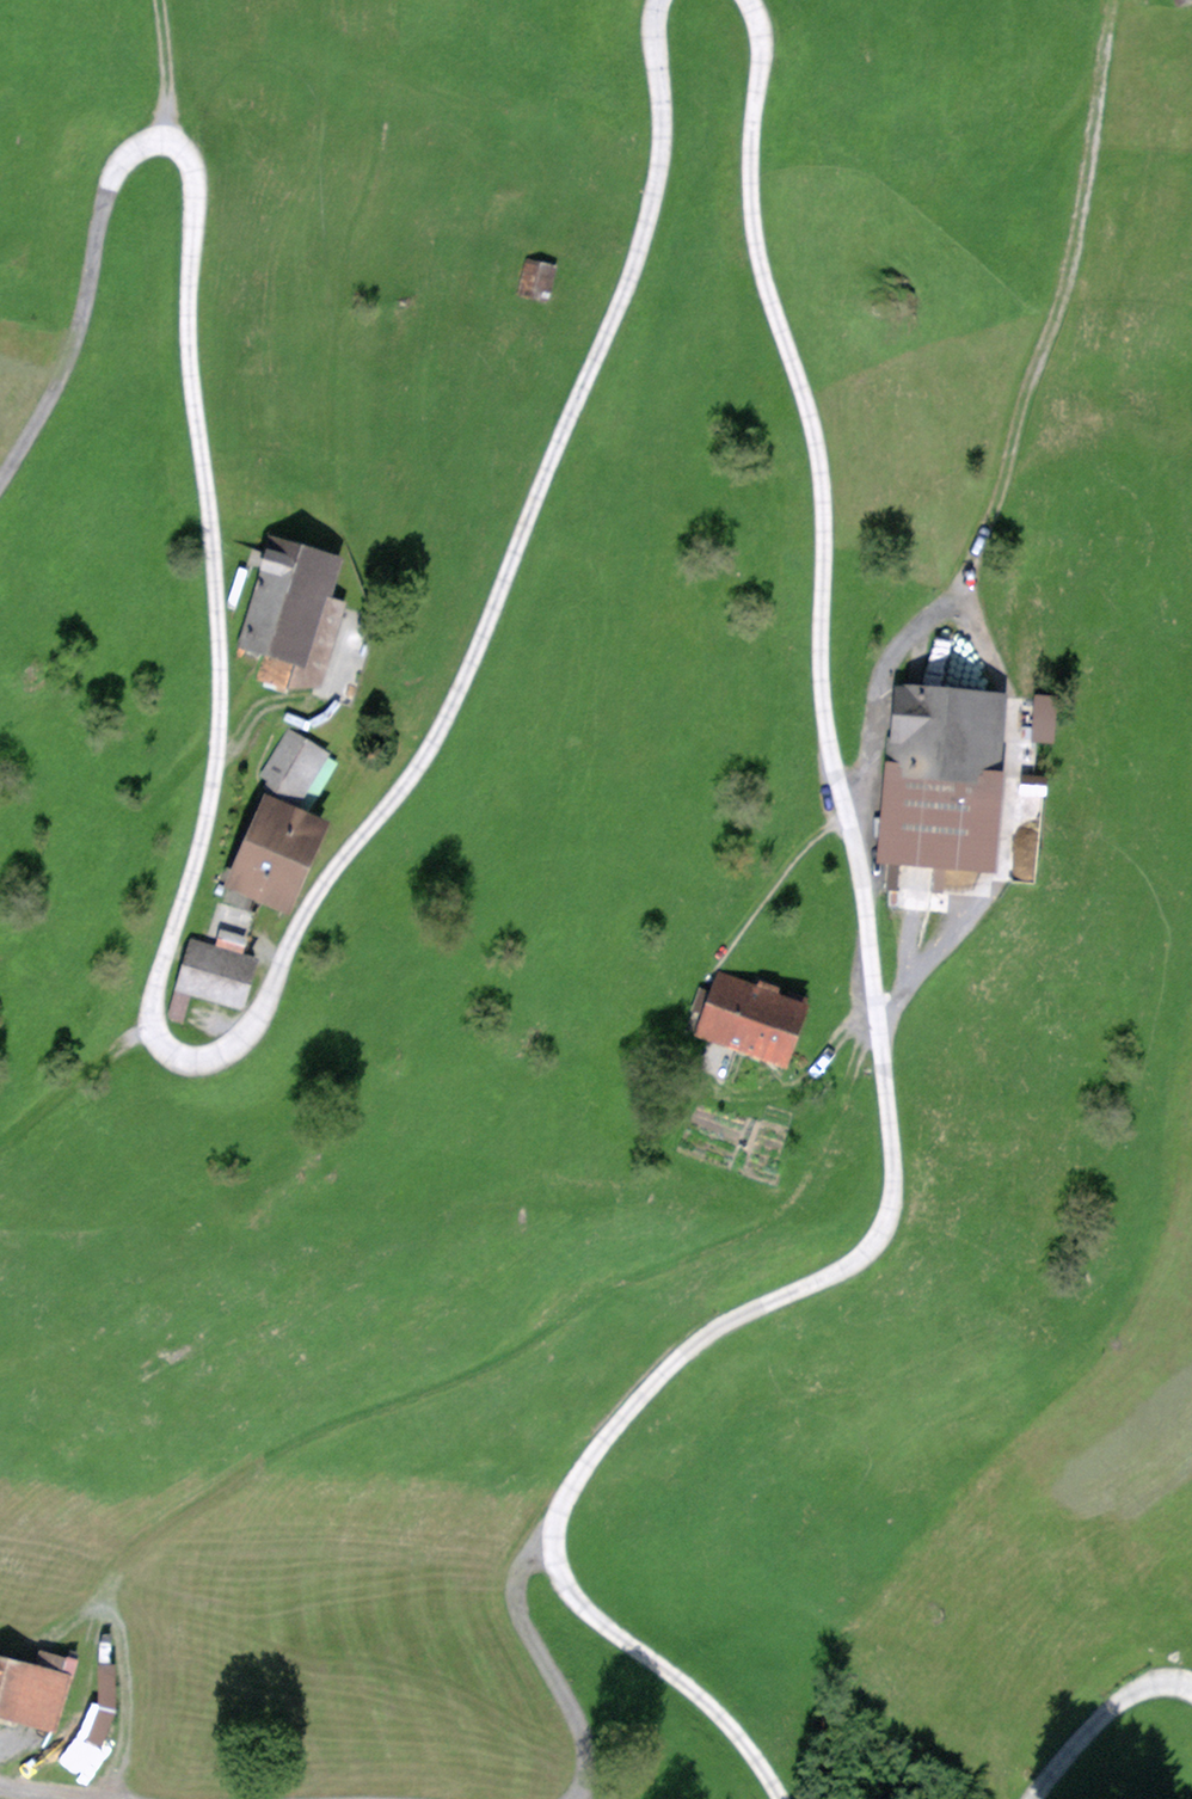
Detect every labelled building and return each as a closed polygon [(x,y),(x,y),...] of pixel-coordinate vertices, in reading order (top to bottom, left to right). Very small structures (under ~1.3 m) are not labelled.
[(265,669),(318,684),(340,606),(327,602),(338,561),(277,544),(247,645),(270,652),(265,669)] [(896,680),(873,864),(998,879),(1021,695),(896,680)] [(287,728),(260,772),(302,798),(329,753),(287,728)] [(269,793),(229,883),(288,909),(328,819),(269,793)] [(259,958),(189,938),(167,1017),(183,1022),(190,995),(245,1010),(259,958)] [(803,1004),(715,974),(695,1031),(783,1060),(803,1004)] [(0,1642),(0,1725),(109,1751),(128,1672),(0,1642)]
